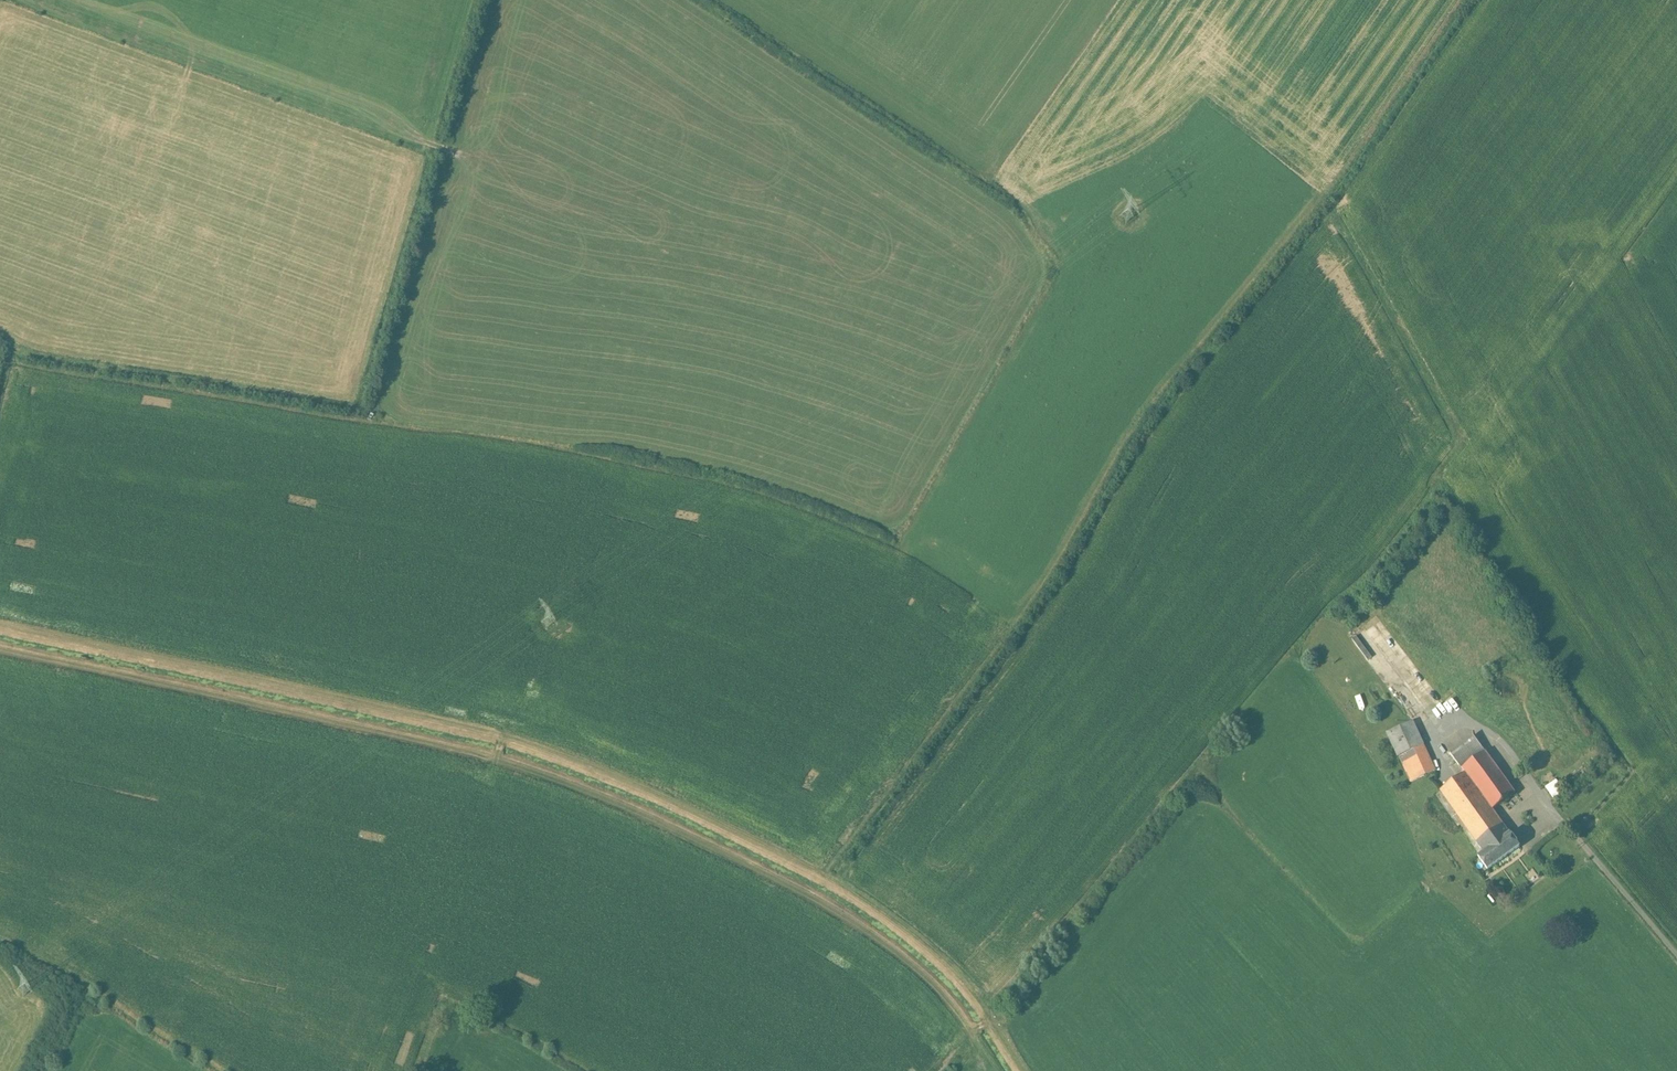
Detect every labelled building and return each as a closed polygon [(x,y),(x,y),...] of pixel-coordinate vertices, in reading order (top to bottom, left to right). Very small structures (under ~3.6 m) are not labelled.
[(1328,639),(1341,635),(1338,628),(1326,632),(1328,639)] [(1367,660),(1371,656),(1356,636),(1352,639),(1367,660)] [(1430,688),(1425,691),(1432,703),(1437,700),(1430,688)] [(1400,758),(1424,747),(1413,724),(1388,736),(1398,759),(1400,758)] [(1452,754),(1464,770),(1487,753),(1475,737),(1452,754)] [(1424,747),(1400,758),(1412,783),(1435,770),(1424,747)] [(1517,794),(1487,753),(1464,770),(1467,774),(1493,810),(1517,794)] [(1493,810),(1467,774),(1442,792),(1467,829),(1477,843),(1503,824),(1493,810)] [(1544,787),(1553,798),(1563,790),(1555,779),(1544,787)] [(1503,824),(1477,843),(1483,850),(1485,853),(1479,857),(1489,871),(1521,847),(1511,834),(1503,824)] [(1476,848),(1479,853),(1483,850),(1477,843),(1467,829),(1456,837),(1467,853),(1476,848)] [(1543,848),(1549,860),(1555,857),(1550,845),(1543,848)] [(1469,859),(1479,853),(1476,848),(1467,853),(1463,856),(1465,861),(1469,859)]
